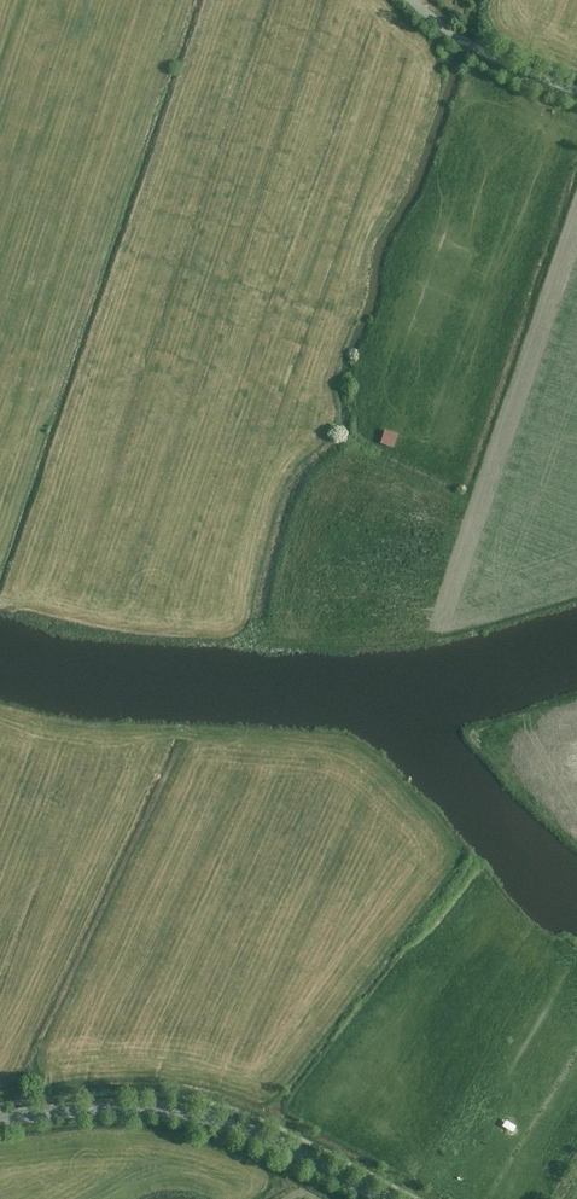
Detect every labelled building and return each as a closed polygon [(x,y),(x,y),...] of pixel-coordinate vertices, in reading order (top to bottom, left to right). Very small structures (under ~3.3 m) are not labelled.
[(392,447),(396,433),(383,428),(378,442),(392,447)] [(411,1044),(405,1050),(415,1058),(421,1052),(411,1044)] [(508,1116),(504,1123),(514,1130),(519,1123),(508,1116)]
